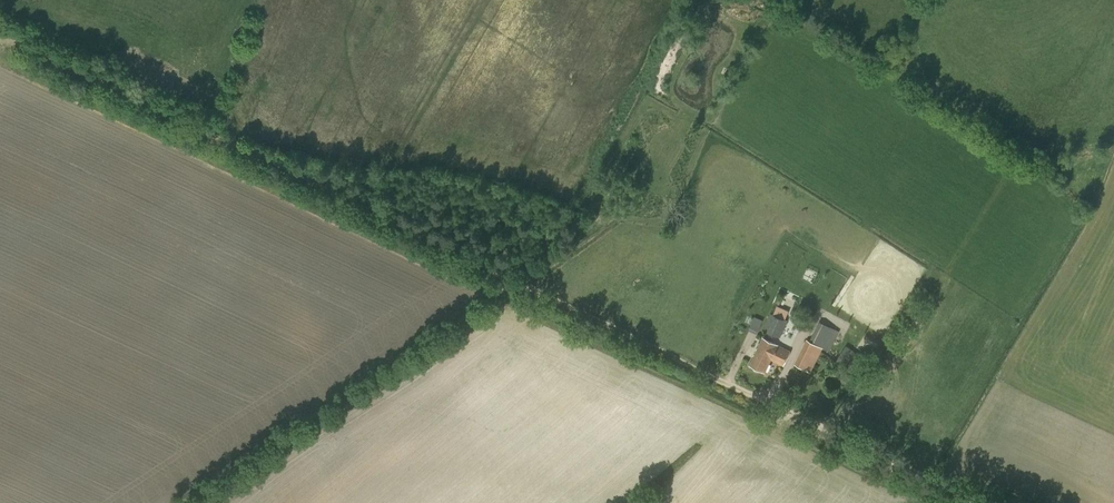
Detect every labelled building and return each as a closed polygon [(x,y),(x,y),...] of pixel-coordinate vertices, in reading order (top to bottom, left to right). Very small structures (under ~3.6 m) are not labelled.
[(762,329),(780,337),(787,320),(769,313),(762,329)] [(757,331),(762,320),(754,316),(749,327),(757,331)] [(794,364),(810,372),(829,335),(831,336),(835,327),(820,320),(810,341),(806,339),(794,364)] [(750,365),(765,372),(771,360),(783,365),(789,351),(763,338),(750,365)] [(853,370),(856,372),(860,365),(864,358),(853,351),(851,354),(845,350),(838,362),(852,371),(853,370)] [(850,375),(834,365),(828,374),(845,384),(850,375)]
